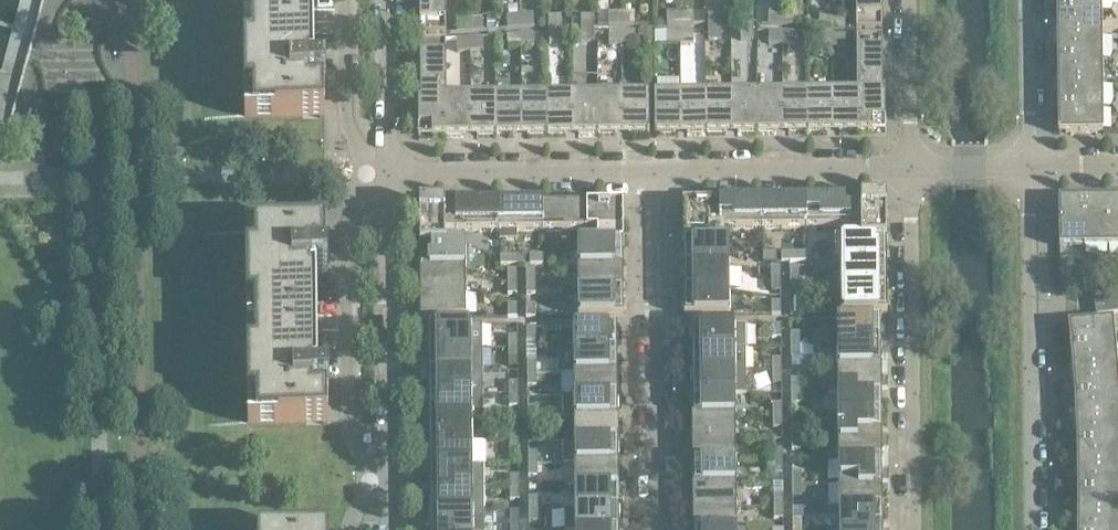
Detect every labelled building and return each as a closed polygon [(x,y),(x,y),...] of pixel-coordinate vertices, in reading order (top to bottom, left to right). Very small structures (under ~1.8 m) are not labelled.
[(314,0),(244,0),(244,22),(314,22),(314,0)] [(446,0),(420,0),(420,21),(433,21),(446,21),(446,0)] [(882,0),(856,0),(856,16),(869,16),(882,16),(882,0)] [(1101,0),(1057,0),(1057,14),(1102,13),(1101,0)] [(680,25),(680,12),(667,12),(667,25),(680,25)] [(693,25),(693,12),(680,12),(680,25),(693,25)] [(782,26),(782,13),(769,12),(769,25),(782,26)] [(622,26),(622,13),(609,13),(609,26),(622,26)] [(635,26),(635,13),(622,13),(622,26),(635,26)] [(795,26),(795,14),(782,13),(782,26),(795,26)] [(1102,37),(1102,13),(1057,14),(1057,38),(1102,37)] [(534,27),(533,15),(520,16),(521,28),(534,27)] [(721,28),(721,15),(708,15),(708,28),(721,28)] [(754,28),(754,15),(741,15),(741,28),(754,28)] [(832,28),(833,16),(820,15),(819,28),(832,28)] [(521,28),(520,16),(507,16),(508,29),(521,28)] [(594,29),(594,16),(581,16),(581,29),(594,29)] [(845,29),(846,16),(833,16),(832,28),(845,29)] [(869,30),(869,16),(856,16),(856,30),(869,30)] [(882,30),(882,16),(869,16),(869,30),(882,30)] [(561,30),(561,17),(549,17),(549,30),(561,30)] [(484,31),(483,18),(470,19),(471,32),(484,31)] [(471,32),(470,19),(457,20),(458,33),(471,32)] [(433,34),(433,21),(420,21),(420,35),(433,34)] [(446,34),(446,21),(433,21),(433,34),(446,34)] [(314,76),(314,69),(314,22),(244,22),(245,119),(325,118),(325,92),(315,92),(315,87),(327,87),(326,76),(314,76)] [(721,41),(721,28),(708,28),(708,41),(721,41)] [(754,41),(754,31),(754,28),(741,28),(741,41),(754,41)] [(594,42),(594,33),(594,29),(581,29),(582,42),(594,42)] [(562,43),(561,30),(549,30),(549,43),(562,43)] [(693,44),(693,31),(680,32),(680,44),(693,44)] [(622,45),(622,32),(609,32),(609,45),(622,45)] [(635,45),(635,32),(622,32),(622,45),(635,45)] [(680,44),(680,32),(667,32),(667,45),(680,44)] [(782,45),(783,32),(769,32),(769,45),(782,45)] [(795,46),(796,33),(783,32),(782,45),(795,46)] [(534,47),(533,34),(520,35),(521,48),(534,47)] [(832,48),(833,35),(820,34),(819,47),(832,48)] [(521,48),(520,35),(507,36),(508,49),(521,48)] [(845,49),(846,36),(833,35),(832,48),(845,49)] [(869,50),(869,36),(856,36),(857,50),(869,50)] [(882,50),(882,36),(869,36),(869,50),(882,50)] [(1102,61),(1102,37),(1057,38),(1058,61),(1102,61)] [(484,51),(483,38),(470,39),(471,52),(484,51)] [(471,52),(470,39),(457,40),(458,53),(471,52)] [(433,54),(433,41),(420,41),(420,55),(433,54)] [(446,54),(446,41),(433,41),(433,54),(446,54)] [(883,95),(883,85),(882,50),(869,50),(857,50),(857,92),(858,91),(859,132),(872,132),(872,121),(885,120),(885,95),(883,95)] [(446,54),(433,54),(420,55),(421,100),(419,100),(419,125),(432,125),(432,136),(446,136),(445,96),(447,96),(446,54)] [(1102,85),(1102,61),(1058,61),(1058,85),(1102,85)] [(681,89),(680,78),(662,80),(663,91),(681,89)] [(1103,109),(1102,85),(1058,85),(1058,109),(1103,109)] [(859,132),(858,91),(857,92),(833,92),(833,132),(859,132)] [(783,132),(782,92),(757,93),(757,133),(783,132)] [(808,132),(808,92),(782,92),(783,132),(808,132)] [(833,132),(833,92),(808,92),(808,132),(833,132)] [(681,134),(681,93),(654,94),(655,134),(681,134)] [(707,133),(706,93),(681,93),(681,134),(707,133)] [(732,133),(731,93),(706,93),(707,133),(732,133)] [(757,133),(757,93),(731,93),(732,133),(757,133)] [(573,135),(572,94),(547,95),(547,135),(573,135)] [(598,134),(597,94),(572,94),(573,135),(598,134)] [(623,134),(623,94),(597,94),(598,134),(623,134)] [(649,134),(649,94),(623,94),(623,134),(649,134)] [(496,135),(496,95),(471,96),(471,136),(496,135)] [(522,135),(521,95),(496,95),(496,135),(514,135),(518,135),(522,135)] [(547,135),(547,95),(521,95),(522,135),(547,135)] [(471,96),(447,96),(445,96),(446,136),(467,136),(471,136),(471,96)] [(1103,133),(1103,109),(1058,109),(1058,134),(1103,133)] [(1084,247),(1084,206),(1084,200),(1059,200),(1059,248),(1084,247)] [(1108,247),(1108,206),(1108,200),(1084,200),(1084,206),(1084,247),(1108,247)] [(1108,200),(1108,206),(1108,247),(1117,247),(1117,200),(1108,200)] [(850,228),(850,202),(806,203),(807,229),(850,228)] [(886,241),(886,208),(886,202),(850,202),(850,228),(861,228),(861,240),(861,242),(886,241)] [(763,229),(763,203),(719,204),(719,230),(763,229)] [(807,229),(806,203),(763,203),(763,229),(807,229)] [(719,230),(719,204),(683,204),(683,243),(709,243),(709,242),(709,230),(719,230)] [(587,231),(587,205),(547,206),(543,206),(543,232),(587,231)] [(623,244),(623,210),(623,205),(587,205),(587,231),(598,231),(598,243),(598,244),(623,244)] [(499,232),(499,206),(455,207),(456,233),(499,232)] [(543,232),(543,206),(499,206),(499,232),(543,232)] [(456,233),(455,207),(420,207),(420,246),(445,246),(445,245),(445,233),(456,233)] [(318,382),(317,325),(317,274),(329,274),(328,263),(317,263),(317,258),(326,258),(326,232),(305,232),(246,233),(248,426),(328,425),(328,394),(330,394),(330,382),(318,382)] [(887,265),(886,241),(861,242),(861,240),(841,241),(841,266),(887,265)] [(729,267),(729,242),(709,242),(709,243),(683,243),(684,267),(729,267)] [(623,268),(623,244),(598,244),(598,243),(578,243),(578,268),(623,268)] [(466,270),(466,244),(445,245),(445,246),(420,246),(420,270),(466,270)] [(777,262),(776,253),(763,253),(763,263),(777,262)] [(794,262),(794,253),(781,253),(781,262),(794,262)] [(806,262),(806,253),(794,253),(794,262),(806,262)] [(513,265),(513,256),(500,256),(501,266),(513,265)] [(525,265),(525,256),(513,256),(513,265),(525,265)] [(543,265),(543,256),(530,256),(530,265),(543,265)] [(887,289),(887,265),(841,266),(842,289),(887,289)] [(729,291),(729,267),(684,267),(684,291),(729,291)] [(781,280),(781,267),(771,268),(771,280),(781,280)] [(799,280),(799,267),(790,267),(790,280),(799,280)] [(624,292),(623,268),(578,268),(578,292),(624,292)] [(466,293),(466,270),(420,270),(420,294),(466,293)] [(517,282),(517,270),(508,270),(508,283),(517,282)] [(536,282),(536,270),(526,270),(526,282),(536,282)] [(781,292),(781,280),(771,280),(772,292),(781,292)] [(799,292),(799,280),(790,280),(790,292),(799,292)] [(517,295),(517,282),(508,283),(508,295),(517,295)] [(536,294),(536,282),(526,282),(527,295),(536,294)] [(887,314),(887,289),(842,289),(842,314),(887,314)] [(730,315),(729,291),(684,291),(684,316),(730,315)] [(624,317),(624,292),(578,292),(578,317),(624,317)] [(466,319),(466,293),(420,294),(421,319),(466,319)] [(1095,301),(1096,316),(1117,314),(1117,299),(1095,301)] [(781,315),(781,302),(772,302),(772,315),(781,315)] [(800,315),(800,302),(790,302),(790,315),(800,315)] [(517,318),(517,305),(508,305),(508,318),(517,318)] [(536,318),(536,305),(527,305),(527,318),(536,318)] [(881,340),(881,335),(881,320),(837,321),(837,350),(857,349),(857,340),(881,340)] [(1115,346),(1114,328),(1113,321),(1069,325),(1069,328),(1071,351),(1115,346)] [(471,354),(471,328),(471,325),(427,325),(428,345),(452,345),(452,354),(471,354)] [(781,339),(781,325),(772,325),(772,339),(781,339)] [(735,350),(735,326),(691,327),(691,350),(735,350)] [(618,351),(617,328),(617,327),(574,328),(574,351),(618,351)] [(536,341),(536,328),(527,328),(527,341),(536,341)] [(800,346),(800,333),(791,333),(791,346),(800,346)] [(518,349),(518,337),(508,337),(509,349),(518,349)] [(888,358),(888,346),(881,346),(881,340),(857,340),(857,349),(837,350),(837,368),(881,368),(881,358),(888,358)] [(472,372),(471,354),(452,354),(452,345),(428,345),(428,351),(421,351),(421,363),(428,363),(428,373),(472,372)] [(800,358),(800,346),(791,346),(791,358),(800,358)] [(1117,371),(1116,348),(1115,346),(1071,351),(1073,374),(1117,371)] [(518,361),(518,349),(509,349),(509,361),(518,361)] [(735,372),(735,350),(691,350),(691,373),(735,372)] [(618,373),(618,351),(574,351),(574,374),(618,373)] [(782,372),(782,359),(772,359),(772,372),(782,372)] [(537,374),(537,362),(527,362),(527,375),(537,374)] [(888,390),(888,377),(881,377),(881,368),(837,368),(838,387),(857,387),(857,396),(882,396),(881,390),(888,390)] [(1117,371),(1073,374),(1075,398),(1117,396),(1117,377),(1117,371)] [(472,391),(472,372),(428,373),(428,382),(421,382),(421,395),(428,395),(428,401),(453,400),(453,391),(472,391)] [(735,395),(735,372),(691,373),(692,395),(735,395)] [(782,384),(782,372),(772,372),(772,384),(782,384)] [(618,396),(618,373),(574,374),(574,396),(618,396)] [(537,387),(537,374),(527,375),(528,387),(537,387)] [(801,392),(800,380),(791,380),(791,392),(801,392)] [(518,395),(518,383),(509,383),(509,395),(518,395)] [(882,414),(882,396),(857,396),(857,387),(838,387),(838,415),(882,414)] [(472,419),(472,395),(472,391),(453,391),(453,400),(428,401),(428,419),(472,419)] [(801,404),(801,392),(791,392),(791,404),(801,404)] [(519,407),(518,395),(509,395),(509,407),(519,407)] [(736,417),(735,395),(692,395),(692,418),(736,417)] [(618,418),(618,396),(574,396),(575,419),(618,418)] [(1075,398),(1076,422),(1117,420),(1117,396),(1075,398)] [(782,417),(782,404),(773,404),(773,417),(782,417)] [(537,419),(537,407),(528,407),(528,419),(537,419)] [(882,433),(882,428),(882,414),(838,415),(838,442),(858,442),(857,433),(882,433)] [(736,440),(736,417),(692,418),(692,440),(736,440)] [(782,429),(782,417),(773,417),(773,429),(782,429)] [(619,441),(618,418),(575,419),(575,441),(619,441)] [(472,446),(472,419),(428,419),(429,438),(453,437),(453,447),(472,446)] [(537,432),(537,419),(528,419),(528,432),(537,432)] [(1076,422),(1077,446),(1117,445),(1117,420),(1076,422)] [(801,438),(801,426),(792,426),(792,438),(801,438)] [(519,441),(519,429),(509,429),(510,441),(519,441)] [(889,451),(889,438),(882,438),(882,433),(857,433),(858,442),(838,442),(838,461),(882,461),(882,451),(889,451)] [(473,465),(472,446),(453,447),(453,437),(429,438),(429,443),(422,443),(422,456),(429,456),(429,466),(473,465)] [(801,451),(801,438),(792,438),(792,451),(801,451)] [(736,463),(736,440),(692,440),(692,463),(736,463)] [(519,454),(519,441),(510,441),(510,454),(519,454)] [(619,441),(575,441),(564,441),(564,464),(575,464),(619,464),(619,441)] [(1077,446),(1078,470),(1117,469),(1117,445),(1077,446)] [(783,462),(783,450),(773,450),(773,462),(783,462)] [(538,465),(538,452),(528,453),(528,465),(538,465)] [(889,483),(889,471),(882,471),(882,461),(838,461),(839,480),(858,480),(858,489),(883,489),(882,483),(889,483)] [(783,474),(783,462),(773,462),(773,474),(783,474)] [(736,485),(736,463),(692,463),(693,486),(736,485)] [(619,487),(619,464),(575,464),(575,487),(619,487)] [(473,484),(473,465),(429,466),(429,476),(422,476),(422,488),(429,488),(429,494),(454,494),(454,484),(473,484)] [(538,477),(538,465),(528,465),(529,477),(538,477)] [(1078,470),(1078,494),(1117,493),(1117,469),(1078,470)] [(802,485),(802,473),(792,473),(792,485),(802,485)] [(519,488),(519,476),(510,476),(510,488),(519,488)] [(883,508),(883,489),(858,489),(858,480),(839,480),(839,508),(883,508)] [(473,512),(473,489),(473,484),(454,484),(454,494),(429,494),(429,513),(473,512)] [(737,508),(736,485),(693,486),(693,508),(737,508)] [(802,498),(802,485),(792,485),(793,498),(802,498)] [(619,509),(619,487),(575,487),(575,510),(619,509)] [(520,501),(519,488),(510,488),(510,501),(520,501)] [(1078,494),(1078,517),(1117,518),(1117,493),(1078,494)] [(783,507),(783,495),(774,495),(774,507),(783,507)] [(538,510),(538,498),(529,498),(529,510),(538,510)] [(783,520),(783,507),(774,507),(774,520),(783,520)] [(737,508),(693,508),(693,529),(737,529),(737,508)] [(883,521),(883,508),(839,508),(839,529),(859,529),(858,526),(883,526),(883,521)] [(619,509),(575,510),(576,529),(619,529),(619,509)] [(538,522),(538,510),(529,510),(529,523),(538,522)] [(473,512),(429,513),(430,529),(473,529),(473,512)] [(1078,517),(1078,529),(1117,529),(1117,518),(1078,517)] [(802,520),(793,519),(793,529),(802,529),(802,520)]
